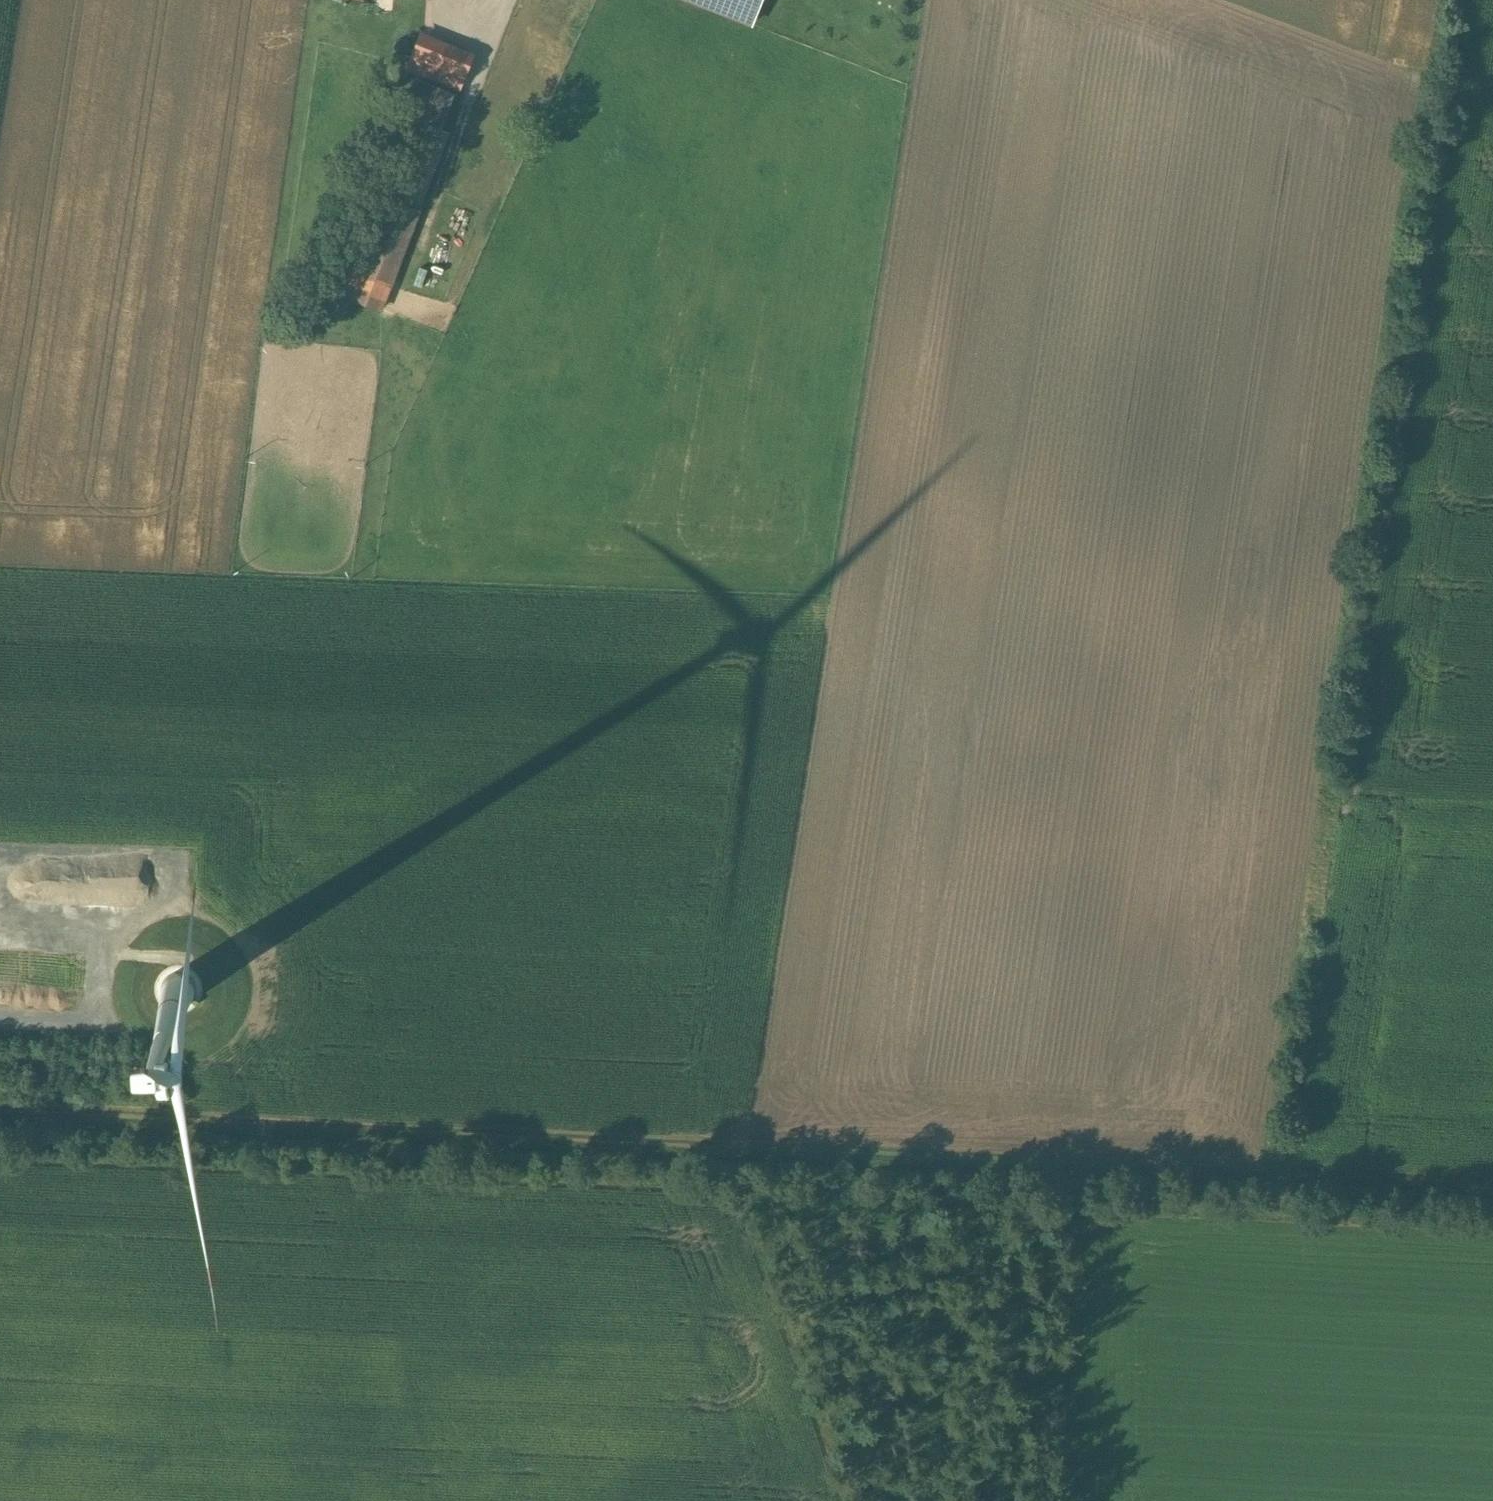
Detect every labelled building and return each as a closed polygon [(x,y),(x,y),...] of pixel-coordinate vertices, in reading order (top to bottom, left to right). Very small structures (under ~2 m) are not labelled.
[(751,25),(761,0),(688,0),(751,25)] [(424,70),(458,84),(468,59),(435,45),(424,70)] [(428,190),(450,129),(443,126),(456,89),(439,83),(403,182),(428,190)] [(391,299),(419,205),(379,193),(349,295),(368,301),(370,293),(391,299)]
